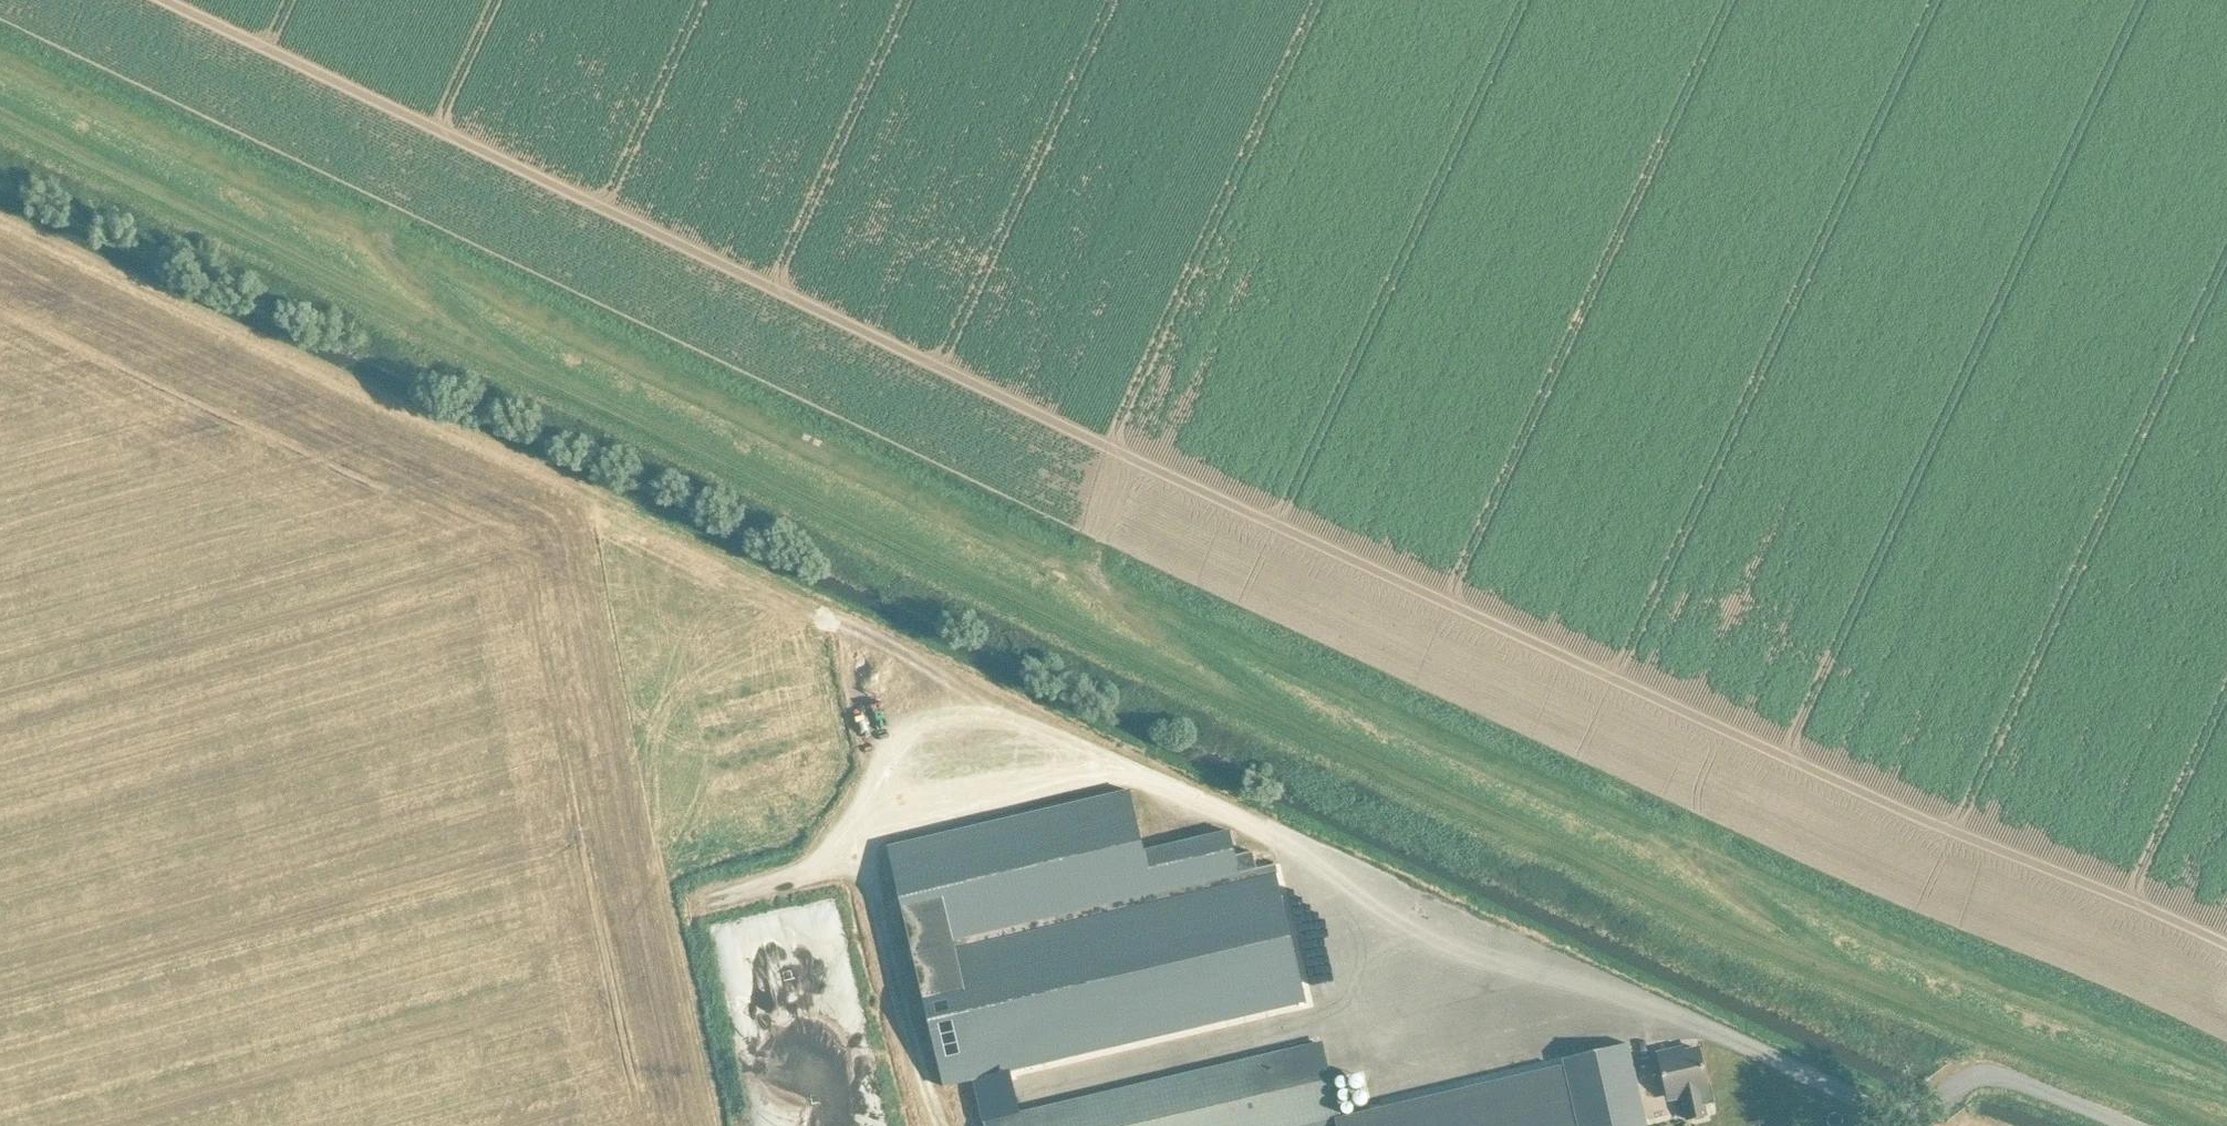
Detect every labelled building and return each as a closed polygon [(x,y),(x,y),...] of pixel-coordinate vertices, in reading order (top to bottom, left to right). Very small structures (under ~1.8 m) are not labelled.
[(786,731),(803,730),(801,694),(784,695),(786,731)] [(1131,791),(888,848),(944,1087),(1307,1002),(1275,865),(1257,869),(1253,852),(1236,856),(1231,832),(1145,852),(1131,791)] [(1561,1065),(1337,1118),(1319,1043),(984,1122),(985,1125),(1575,1125),(1561,1065)] [(1628,1043),(1563,1059),(1565,1065),(1561,1065),(1575,1125),(1647,1125),(1628,1043)] [(1658,1059),(1664,1080),(1667,1095),(1682,1091),(1684,1098),(1689,1120),(1705,1116),(1703,1105),(1714,1103),(1710,1084),(1708,1084),(1700,1049),(1658,1059)]
